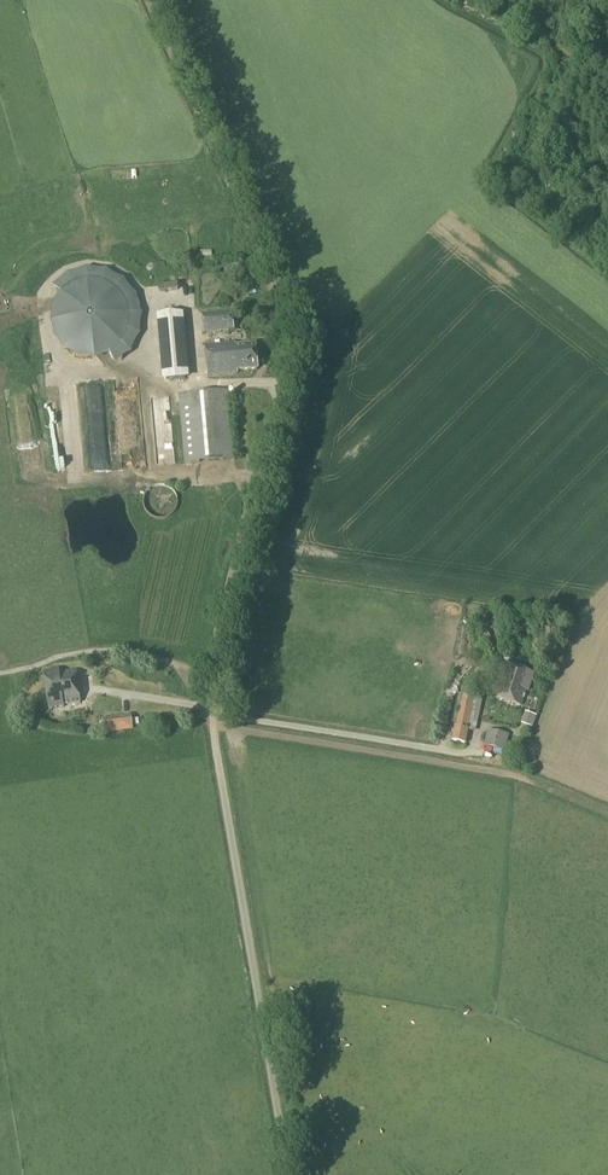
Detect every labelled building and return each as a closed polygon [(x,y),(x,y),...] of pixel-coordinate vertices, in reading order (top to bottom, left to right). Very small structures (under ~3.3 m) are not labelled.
[(158,286),(164,296),(171,292),(165,282),(158,286)] [(149,299),(147,284),(133,287),(135,301),(149,299)] [(232,312),(201,315),(203,333),(234,330),(232,312)] [(235,346),(235,342),(205,345),(208,376),(237,373),(237,371),(257,369),(255,344),(235,346)] [(165,371),(165,380),(185,379),(184,369),(165,371)] [(184,464),(235,460),(229,390),(178,394),(184,464)] [(175,510),(176,505),(176,502),(175,499),(173,496),(171,493),(169,491),(165,490),(163,489),(160,489),(155,490),(152,492),(149,494),(147,496),(146,499),(145,502),(145,505),(145,509),(147,511),(148,514),(150,516),(155,519),(157,520),(162,520),(167,518),(170,517),(172,515),(174,512),(175,510)] [(544,624),(539,638),(558,643),(562,629),(544,624)] [(498,695),(496,699),(520,707),(521,702),(525,690),(528,690),(533,673),(505,664),(502,672),(505,673),(498,695)] [(63,705),(58,673),(58,670),(44,672),(49,708),(63,706),(63,705)] [(75,671),(58,673),(63,705),(80,702),(75,671)] [(462,695),(460,703),(471,706),(473,697),(462,695)] [(460,703),(455,727),(467,730),(472,706),(471,706),(460,703)] [(133,729),(131,714),(102,717),(104,733),(133,729)] [(536,727),(539,716),(528,714),(525,724),(536,727)] [(455,727),(452,742),(466,744),(467,739),(465,739),(467,730),(455,727)] [(509,734),(488,729),(483,746),(505,750),(509,734)]
